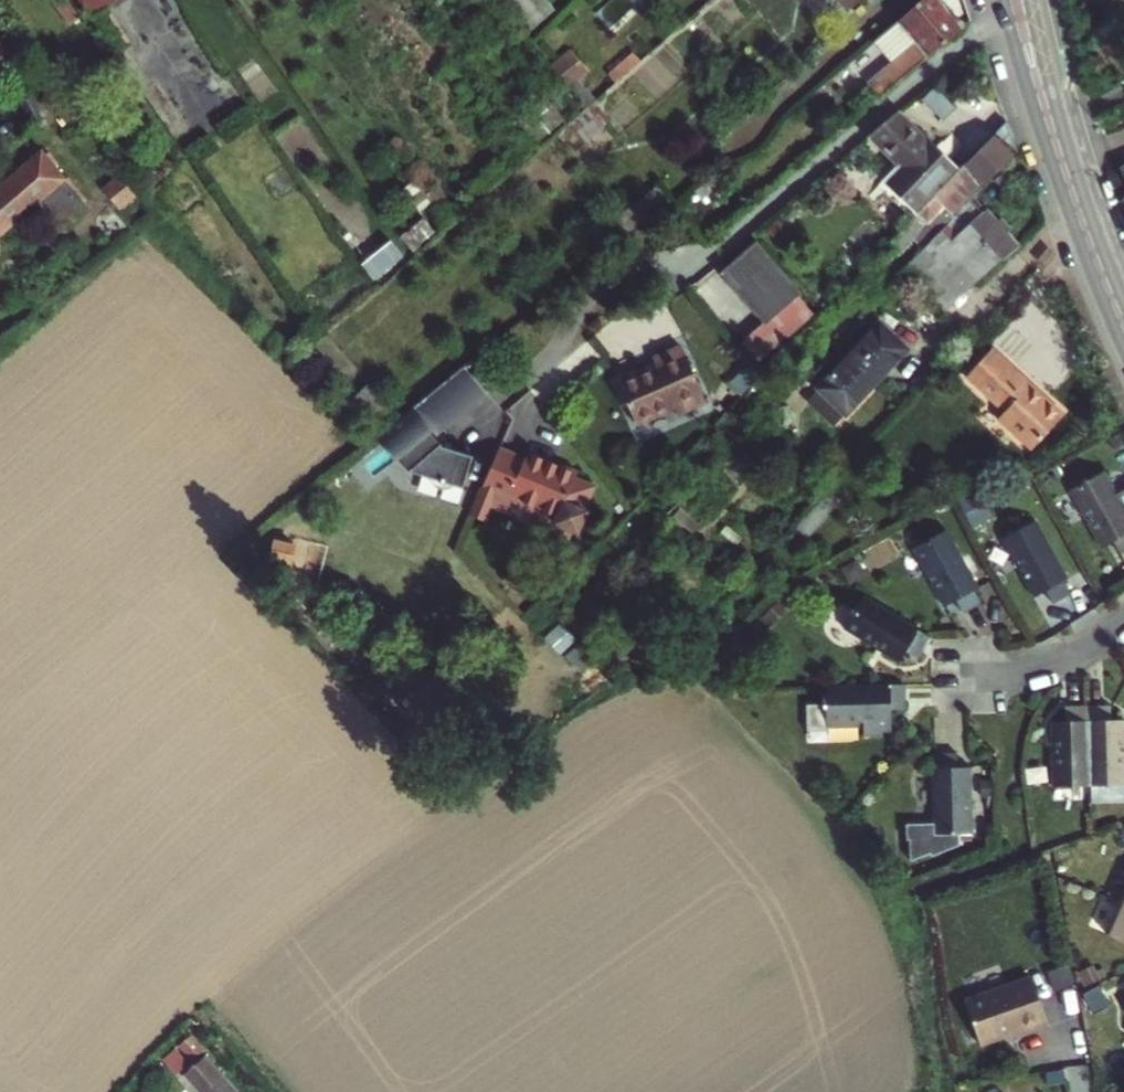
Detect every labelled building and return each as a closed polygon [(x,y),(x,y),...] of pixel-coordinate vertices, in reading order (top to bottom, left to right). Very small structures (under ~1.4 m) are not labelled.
[(92,18),(119,0),(79,0),(92,18)] [(544,18),(529,0),(495,0),(525,35),(544,18)] [(544,18),(555,10),(546,0),(529,0),(544,18)] [(845,10),(853,4),(850,0),(837,0),(845,10)] [(963,26),(942,0),(921,0),(913,7),(887,29),(904,49),(890,60),(898,69),(892,73),(888,68),(867,84),(878,97),(963,26)] [(569,51),(550,66),(584,106),(594,98),(579,79),(587,72),(569,51)] [(927,98),(948,114),(957,103),(937,87),(927,98)] [(545,107),(521,127),(532,143),(558,122),(545,107)] [(915,214),(955,173),(946,164),(952,155),(941,144),(933,152),(894,112),(867,136),(866,137),(895,165),(881,180),(915,214)] [(964,164),(955,173),(915,214),(907,223),(896,234),(890,241),(901,251),(913,239),(922,248),(971,196),(983,184),(1014,151),(1004,122),(964,164)] [(402,140),(392,147),(402,161),(412,154),(402,140)] [(0,188),(0,231),(44,194),(58,211),(65,219),(85,202),(43,152),(0,188)] [(410,173),(447,226),(460,216),(423,164),(410,173)] [(915,214),(881,180),(872,188),(907,223),(915,214)] [(1014,245),(1005,235),(995,223),(971,196),(922,248),(898,273),(914,293),(920,289),(940,312),(1014,245)] [(69,224),(65,219),(58,211),(49,219),(60,233),(69,224)] [(1000,218),(995,223),(1005,235),(1010,229),(1000,218)] [(406,234),(416,247),(434,232),(424,220),(406,234)] [(389,238),(361,262),(374,280),(402,257),(389,238)] [(757,239),(720,271),(763,321),(800,290),(757,239)] [(806,400),(832,426),(904,352),(877,327),(806,400)] [(656,365),(618,382),(635,423),(674,407),(676,413),(705,402),(681,346),(653,358),(656,365)] [(1062,416),(1011,367),(991,349),(967,375),(1004,410),(998,417),(1032,448),(1062,416)] [(452,376),(378,436),(397,459),(401,455),(411,468),(410,470),(440,480),(440,483),(444,484),(445,481),(463,487),(474,456),(443,445),(444,444),(433,431),(441,425),(443,428),(474,403),(453,377),(452,376)] [(577,475),(554,465),(552,469),(526,457),(523,461),(498,449),(483,485),(555,516),(553,522),(578,533),(587,511),(584,510),(593,487),(575,479),(577,475)] [(528,449),(523,461),(526,457),(552,469),(554,465),(556,461),(528,449)] [(1102,547),(1113,541),(1120,554),(1123,552),(1123,489),(1115,494),(1103,471),(1070,488),(1102,547)] [(827,491),(795,525),(808,537),(840,503),(827,491)] [(1002,538),(1034,596),(1045,590),(1052,603),(1071,593),(1064,580),(1067,578),(1036,520),(1002,538)] [(912,547),(944,606),(956,600),(963,613),(982,602),(975,589),(979,587),(947,529),(912,547)] [(296,545),(272,540),(265,570),(288,576),(296,545)] [(511,572),(528,590),(535,583),(518,565),(511,572)] [(931,637),(862,596),(843,627),(900,662),(906,650),(919,658),(931,637)] [(576,606),(564,618),(581,635),(593,623),(578,607),(576,606)] [(905,684),(826,686),(826,724),(891,723),(891,709),(905,708),(905,684)] [(1109,705),(1086,706),(1088,787),(1123,786),(1122,720),(1109,720),(1109,705)] [(1089,804),(1088,787),(1086,706),(1063,706),(1064,721),(1043,721),(1044,757),(1053,757),(1054,788),(1054,805),(1089,804)] [(933,813),(912,813),(911,830),(916,830),(915,851),(932,850),(932,857),(960,846),(960,834),(974,833),(971,767),(957,767),(957,753),(935,753),(935,767),(932,767),(933,813)] [(1044,787),(1054,788),(1053,757),(1044,757),(1044,787)] [(1113,900),(1100,930),(1123,941),(1123,876),(1113,900)] [(1017,1035),(1047,1025),(1030,976),(963,999),(979,1044),(1016,1031),(1017,1035)] [(199,1091),(240,1091),(206,1055),(183,1074),(199,1091)]
